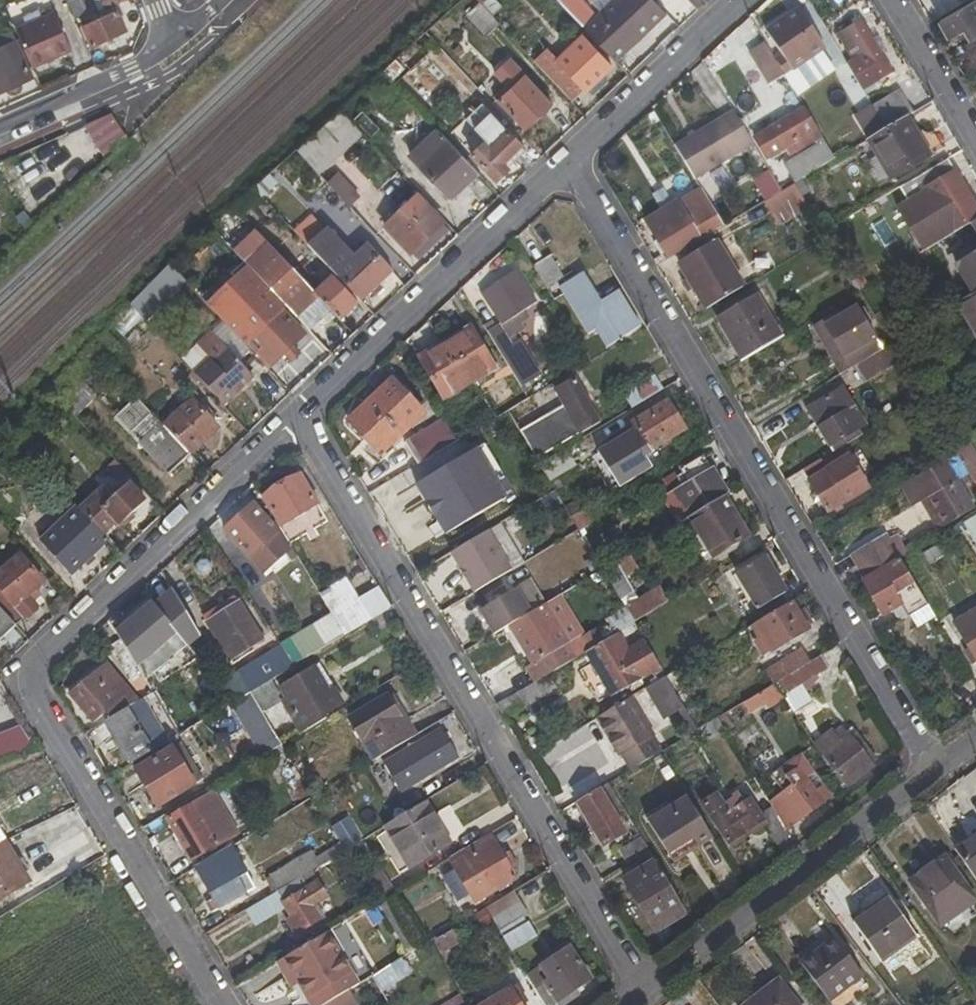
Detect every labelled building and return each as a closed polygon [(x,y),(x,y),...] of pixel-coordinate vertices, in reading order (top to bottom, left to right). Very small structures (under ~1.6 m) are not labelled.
[(503,7),(496,0),(476,0),(480,4),(492,17),(503,7)] [(576,0),(569,0),(563,5),(579,22),(588,13),(576,0)] [(666,13),(655,0),(613,0),(584,28),(615,61),(666,13)] [(938,22),(948,38),(962,28),(967,35),(970,40),(975,36),(975,0),(974,0),(938,22)] [(486,35),(498,24),(492,17),(480,4),(468,15),(486,35)] [(782,55),(776,60),(784,75),(785,75),(824,47),(797,8),(765,30),(782,55)] [(54,10),(15,26),(34,66),(70,49),(54,10)] [(116,10),(81,25),(91,47),(125,31),(116,10)] [(891,72),(860,20),(845,31),(848,36),(841,41),(852,60),(846,65),(861,91),(891,72)] [(948,38),(951,44),(967,35),(962,28),(948,38)] [(841,41),(848,36),(845,31),(838,35),(841,41)] [(559,61),(586,88),(592,94),(606,80),(601,75),(612,65),(583,37),(559,61)] [(0,48),(0,90),(33,75),(19,40),(0,48)] [(750,52),(769,84),(784,75),(776,60),(765,42),(750,52)] [(574,101),(586,88),(559,61),(547,49),(534,61),(574,101)] [(390,79),(401,68),(393,59),(381,70),(390,79)] [(496,73),(507,86),(494,98),(524,129),(551,103),(510,59),(496,73)] [(912,112),(898,90),(870,106),(884,129),(907,116),(912,112)] [(784,148),(789,156),(821,136),(804,108),(753,138),(766,159),(784,148)] [(694,179),(752,144),(732,110),(674,146),(694,179)] [(103,111),(82,121),(89,133),(108,119),(103,111)] [(890,180),(930,155),(907,116),(884,129),(869,139),(866,140),(890,180)] [(101,150),(119,136),(108,119),(89,133),(101,150)] [(509,167),(504,161),(521,145),(502,124),(471,153),(495,179),(509,167)] [(447,195),(474,168),(437,129),(409,155),(447,195)] [(807,154),(817,170),(835,159),(824,141),(807,154)] [(509,167),(526,150),(521,145),(504,161),(509,167)] [(975,220),(975,208),(947,158),(898,188),(906,200),(913,196),(940,242),(970,223),(975,220)] [(791,185),(780,168),(771,174),(781,192),(791,185)] [(356,197),(334,174),(326,182),(328,184),(344,200),(348,205),(356,197)] [(777,228),(809,208),(794,183),(791,185),(781,192),(762,202),(777,228)] [(333,211),(344,200),(328,184),(317,194),(333,211)] [(667,256),(699,236),(701,239),(723,226),(699,187),(652,216),(663,234),(656,239),(667,256)] [(444,224),(418,196),(384,228),(411,256),(444,224)] [(367,247),(378,237),(348,205),(344,200),(333,211),(367,247)] [(439,216),(458,236),(469,225),(450,205),(439,216)] [(305,226),(290,210),(281,217),(297,234),(305,226)] [(652,216),(645,220),(656,239),(663,234),(652,216)] [(326,228),(307,245),(361,302),(391,273),(372,252),(359,264),(326,228)] [(267,243),(245,264),(300,322),(321,302),(315,295),(267,243)] [(714,243),(678,265),(705,310),(740,288),(714,243)] [(957,265),(973,294),(975,293),(975,253),(957,265)] [(565,283),(549,257),(534,266),(555,301),(564,295),(588,335),(596,330),(606,347),(639,327),(620,294),(599,307),(579,274),(565,283)] [(481,294),(501,324),(488,333),(511,371),(523,363),(509,338),(523,329),(515,316),(536,302),(514,271),(481,294)] [(851,278),(858,291),(868,284),(860,272),(851,278)] [(315,295),(321,302),(340,322),(357,305),(331,278),(315,295)] [(266,297),(254,284),(233,304),(245,316),(266,297)] [(975,338),(975,293),(973,294),(956,305),(975,338)] [(224,295),(210,307),(255,357),(259,354),(271,366),(284,353),(289,348),(302,335),(266,297),(245,316),(233,304),(224,295)] [(755,295),(717,319),(742,360),(780,336),(755,295)] [(882,348),(856,305),(824,325),(850,368),(856,365),(882,348)] [(824,325),(814,330),(840,374),(850,368),(824,325)] [(494,368),(470,327),(419,357),(443,398),(494,368)] [(900,360),(899,359),(890,344),(882,348),(856,365),(866,381),(900,360)] [(101,359),(90,346),(49,390),(76,419),(97,397),(80,378),(101,359)] [(288,357),(293,352),(289,348),(284,353),(288,357)] [(209,358),(193,374),(225,406),(254,377),(227,349),(213,363),(209,358)] [(259,354),(255,357),(270,372),(273,368),(271,366),(259,354)] [(653,376),(625,393),(633,407),(661,391),(653,376)] [(554,391),(563,406),(520,431),(528,446),(537,459),(601,421),(574,378),(554,391)] [(423,413),(391,379),(346,421),(379,456),(423,413)] [(843,386),(805,409),(831,453),(843,446),(861,435),(859,431),(847,412),(855,407),(843,386)] [(188,396),(191,400),(163,425),(190,453),(217,428),(199,409),(205,403),(192,391),(188,396)] [(636,430),(600,452),(621,486),(650,468),(642,455),(684,429),(667,400),(632,421),(636,430)] [(859,431),(867,426),(855,407),(847,412),(859,431)] [(130,433),(169,474),(190,453),(163,425),(151,412),(130,433)] [(419,464),(456,442),(443,419),(405,442),(419,464)] [(968,442),(954,451),(956,454),(967,473),(974,483),(975,481),(975,455),(968,442)] [(505,477),(485,444),(477,449),(497,482),(505,477)] [(843,446),(831,453),(802,471),(827,512),(868,488),(843,446)] [(497,482),(477,449),(417,485),(430,507),(437,503),(453,530),(507,498),(497,482)] [(575,467),(564,449),(540,463),(550,481),(575,467)] [(956,479),(967,473),(956,454),(902,486),(913,505),(920,502),(927,497),(945,529),(951,525),(974,511),(956,479)] [(662,497),(679,526),(681,525),(689,519),(725,498),(727,496),(703,455),(680,469),(681,473),(677,476),(681,486),(662,497)] [(105,468),(118,481),(129,475),(114,459),(105,468)] [(318,504),(300,473),(263,495),(281,526),(318,504)] [(113,499),(102,488),(80,509),(105,534),(117,523),(119,525),(145,500),(130,484),(113,499)] [(945,529),(927,497),(920,502),(937,534),(945,529)] [(585,508),(579,498),(565,507),(571,516),(585,508)] [(732,546),(748,537),(725,498),(689,519),(709,555),(729,543),(732,546)] [(430,507),(446,534),(453,530),(437,503),(430,507)] [(276,529),(252,504),(225,530),(266,574),(288,548),(276,529)] [(38,541),(71,574),(108,538),(105,534),(80,509),(77,505),(38,541)] [(579,530),(594,521),(585,508),(571,516),(579,530)] [(963,523),(975,546),(975,515),(963,523)] [(729,543),(709,555),(689,519),(681,525),(706,569),(735,552),(732,546),(729,543)] [(512,570),(488,531),(451,552),(475,593),(512,570)] [(885,532),(851,553),(865,576),(899,555),(906,552),(895,535),(889,538),(885,532)] [(943,555),(937,545),(921,554),(927,564),(943,555)] [(20,554),(0,570),(0,608),(16,625),(37,608),(34,603),(41,596),(35,590),(44,582),(20,554)] [(639,568),(630,554),(603,571),(628,611),(634,623),(669,601),(660,587),(639,599),(625,576),(639,568)] [(735,573),(762,618),(788,603),(784,594),(787,592),(764,556),(735,573)] [(908,615),(927,603),(901,558),(863,580),(883,614),(894,608),(901,603),(908,615)] [(319,593),(334,618),(344,635),(390,608),(377,586),(358,597),(345,577),(319,593)] [(517,588),(480,611),(494,635),(508,626),(531,613),(517,588)] [(531,665),(525,669),(533,683),(534,682),(573,659),(566,645),(580,637),(557,598),(531,613),(508,626),(531,665)] [(128,619),(133,625),(124,632),(146,657),(176,632),(149,601),(128,619)] [(764,657),(808,630),(791,601),(788,603),(762,618),(754,624),(763,638),(757,642),(760,648),(758,649),(764,657)] [(261,638),(239,602),(205,624),(227,659),(261,638)] [(894,608),(900,620),(908,615),(901,603),(894,608)] [(16,625),(0,608),(0,640),(16,625)] [(954,622),(969,648),(964,651),(971,664),(975,661),(975,608),(954,622)] [(618,633),(634,623),(628,611),(608,624),(614,635),(618,633)] [(300,635),(281,647),(293,666),(344,635),(334,618),(301,637),(300,635)] [(128,619),(119,627),(124,632),(133,625),(128,619)] [(618,633),(614,635),(585,652),(611,697),(661,668),(644,639),(627,650),(618,633)] [(128,677),(139,671),(120,639),(110,646),(128,677)] [(799,649),(764,670),(773,685),(776,683),(808,663),(799,649)] [(281,672),(269,652),(225,679),(237,699),(249,692),(268,681),(281,672)] [(801,683),(828,667),(821,656),(808,663),(776,683),(784,697),(793,711),(811,701),(801,683)] [(92,724),(105,713),(109,718),(139,699),(107,661),(67,694),(92,724)] [(285,699),(280,702),(299,733),(327,716),(326,714),(345,703),(320,664),(279,688),(285,699)] [(684,707),(666,676),(647,688),(665,719),(684,707)] [(278,698),(268,681),(249,692),(270,726),(275,723),(267,708),(277,702),(278,698)] [(534,682),(533,683),(496,706),(504,719),(543,696),(534,682)] [(764,704),(767,708),(784,697),(776,683),(773,685),(758,694),(764,704)] [(159,704),(151,691),(143,697),(150,709),(159,704)] [(270,726),(249,692),(237,699),(231,703),(262,756),(267,753),(281,744),(270,726)] [(387,694),(348,718),(373,760),(416,734),(407,718),(404,720),(387,694)] [(749,713),(764,704),(758,694),(743,703),(749,713)] [(158,747),(169,740),(150,709),(143,697),(139,699),(109,718),(104,721),(130,764),(146,754),(158,747)] [(663,750),(631,697),(595,719),(619,758),(622,757),(629,769),(661,751),(663,750)] [(833,733),(831,730),(813,744),(845,786),(872,765),(848,733),(842,726),(833,733)] [(450,743),(442,728),(383,763),(400,791),(456,757),(449,744),(450,743)] [(877,761),(854,729),(848,733),(872,765),(877,761)] [(309,791),(281,744),(267,753),(294,800),(309,791)] [(173,747),(161,754),(158,747),(146,754),(149,761),(134,770),(156,807),(195,783),(173,747)] [(782,791),(769,802),(783,824),(786,831),(831,796),(799,754),(779,769),(784,776),(775,782),(782,791)] [(624,808),(609,781),(575,802),(603,846),(626,832),(615,814),(624,808)] [(716,794),(701,805),(727,843),(762,818),(750,799),(744,802),(737,792),(722,803),(716,794)] [(234,834),(210,793),(167,819),(191,859),(234,834)] [(687,796),(646,821),(667,856),(694,839),(698,847),(713,839),(687,796)] [(409,868),(451,843),(426,801),(384,826),(409,868)] [(730,848),(766,823),(762,818),(727,843),(730,848)] [(770,833),(784,856),(796,847),(786,831),(783,824),(770,833)] [(477,901),(517,877),(490,832),(450,857),(477,901)] [(955,849),(975,880),(975,834),(955,849)] [(641,835),(617,850),(625,864),(639,856),(649,849),(641,835)] [(667,856),(672,863),(698,847),(694,839),(667,856)] [(29,881),(4,841),(0,843),(0,899),(29,881)] [(310,851),(269,876),(277,890),(300,876),(344,850),(340,843),(315,859),(310,851)] [(254,887),(230,846),(196,867),(213,898),(220,908),(254,887)] [(658,864),(649,849),(639,856),(647,871),(658,864)] [(946,855),(910,881),(941,925),(975,901),(975,898),(946,855)] [(625,884),(652,928),(684,909),(658,864),(647,871),(625,884)] [(307,888),(300,876),(277,890),(291,915),(301,931),(320,920),(311,905),(326,896),(317,882),(307,888)] [(521,919),(528,914),(514,889),(485,907),(500,932),(521,919)] [(917,936),(888,895),(865,910),(868,913),(854,923),(881,960),(917,936)] [(213,913),(220,908),(213,898),(207,903),(213,913)] [(294,936),(301,931),(291,915),(284,919),(294,936)] [(511,950),(531,937),(521,919),(500,932),(511,950)] [(283,957),(297,984),(305,979),(313,993),(305,998),(309,1004),(323,1004),(358,984),(326,931),(283,957)] [(864,974),(836,937),(801,963),(830,1001),(864,974)] [(390,964),(407,954),(399,940),(382,950),(390,964)] [(525,974),(544,1004),(561,1004),(579,993),(577,989),(591,979),(570,946),(525,974)] [(275,961),(291,988),(297,984),(283,957),(275,961)] [(297,984),(305,998),(313,993),(305,979),(297,984)] [(780,980),(747,1004),(799,1004),(780,980)] [(516,983),(480,1004),(523,1004),(528,1002),(516,983)]
